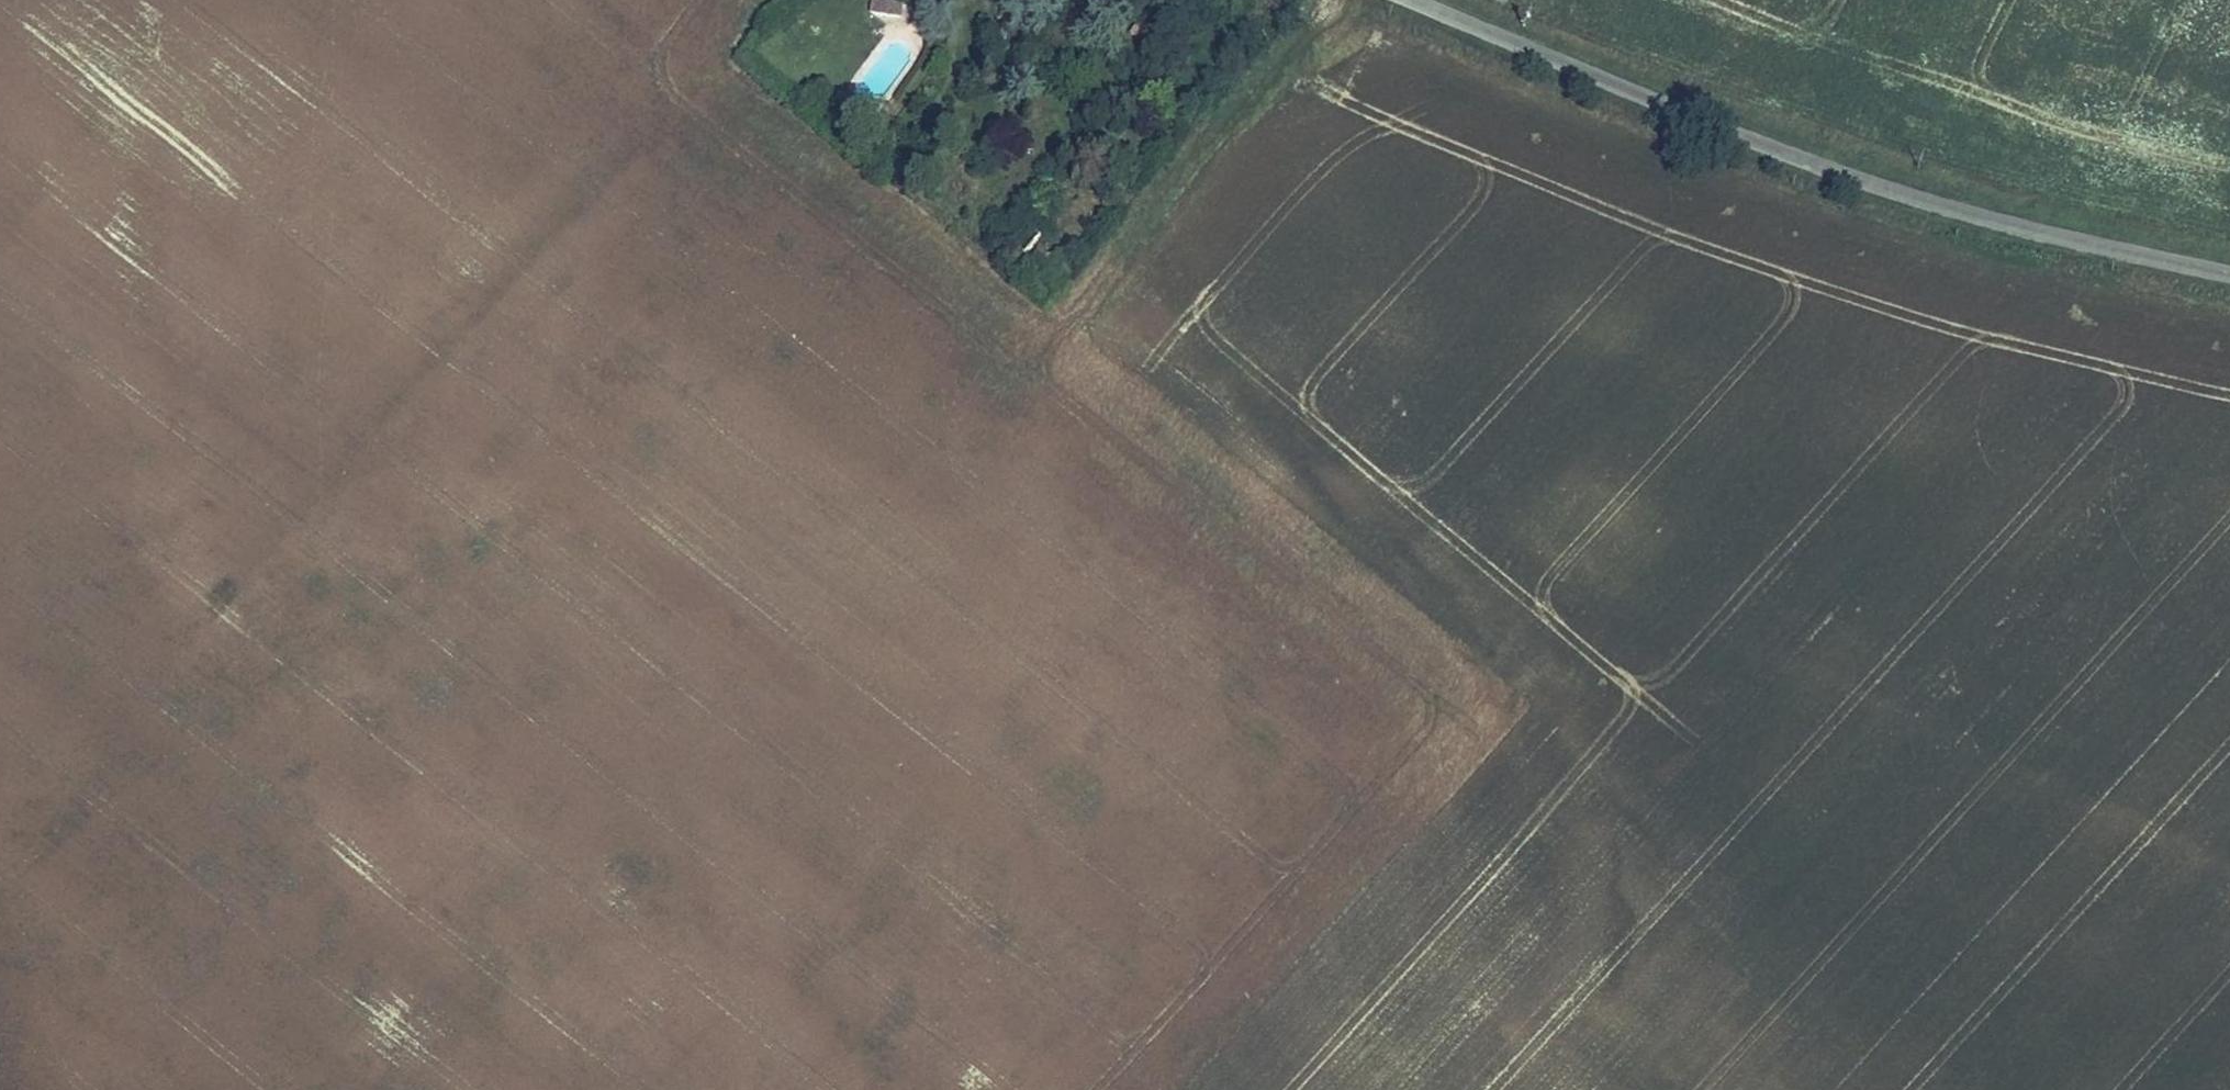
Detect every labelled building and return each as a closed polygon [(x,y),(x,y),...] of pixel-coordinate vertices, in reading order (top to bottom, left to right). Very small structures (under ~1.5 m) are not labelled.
[(871,7),(887,9),(889,0),(872,0),(871,7)] [(887,9),(901,11),(902,0),(889,0),(887,9)]
